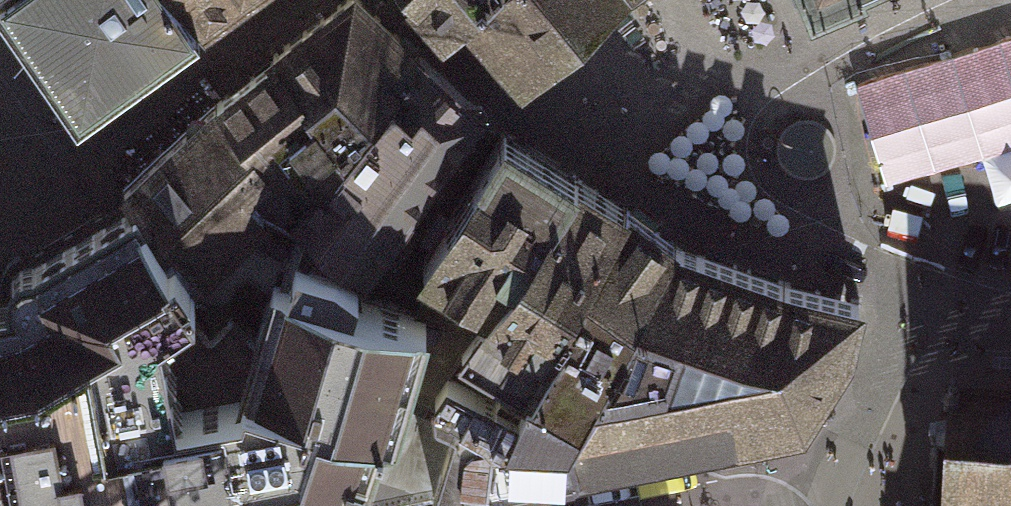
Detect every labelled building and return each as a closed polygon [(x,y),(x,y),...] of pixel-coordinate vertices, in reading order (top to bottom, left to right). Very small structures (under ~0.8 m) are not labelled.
[(77,107),(197,22),(181,0),(1,0),(77,107)] [(132,199),(191,284),(216,308),(223,302),(245,268),(269,281),(274,266),(281,267),(301,217),(295,212),(418,55),(360,0),(343,0),(273,55),(274,58),(213,105),(123,188),(132,199)] [(197,22),(228,0),(181,0),(197,22)] [(448,29),(467,11),(480,0),(423,0),(448,29)] [(603,0),(480,0),(467,11),(521,73),(603,0)] [(811,10),(823,5),(823,4),(831,0),(807,0),(811,10)] [(419,54),(418,55),(295,212),(301,217),(361,261),(364,263),(477,108),(419,54)] [(525,256),(577,176),(504,131),(422,259),(433,266),(493,301),(522,254),(525,256)] [(562,308),(624,206),(577,176),(525,256),(522,254),(493,301),(465,341),(468,343),(495,360),(510,370),(526,381),(568,312),(562,308)] [(0,298),(0,505),(350,505),(351,505),(379,421),(393,425),(404,384),(428,395),(449,364),(452,366),(468,343),(465,341),(493,301),(433,266),(419,306),(353,287),(361,261),(301,217),(281,267),(274,266),(269,281),(254,331),(223,302),(216,308),(191,284),(132,199),(32,258),(21,259),(13,266),(9,274),(10,283),(12,288),(16,295),(0,298)] [(529,471),(577,462),(570,426),(674,243),(649,225),(624,206),(562,308),(568,312),(526,381),(516,394),(519,397),(503,422),(490,425),(485,480),(529,471)] [(687,440),(801,417),(848,344),(859,299),(784,282),(674,243),(570,426),(577,462),(687,440)] [(434,484),(434,489),(485,480),(490,425),(503,422),(519,397),(516,394),(526,381),(510,370),(496,392),(482,383),(495,360),(468,343),(452,366),(449,364),(428,395),(456,409),(436,480),(434,484)] [(379,421),(351,505),(434,489),(434,484),(436,480),(456,409),(428,395),(404,384),(393,425),(379,421)] [(1010,407),(1009,419),(962,417),(950,404),(942,410),(952,421),(947,424),(946,458),(929,457),(928,471),(932,471),(931,505),(1010,505),(1010,407)]
